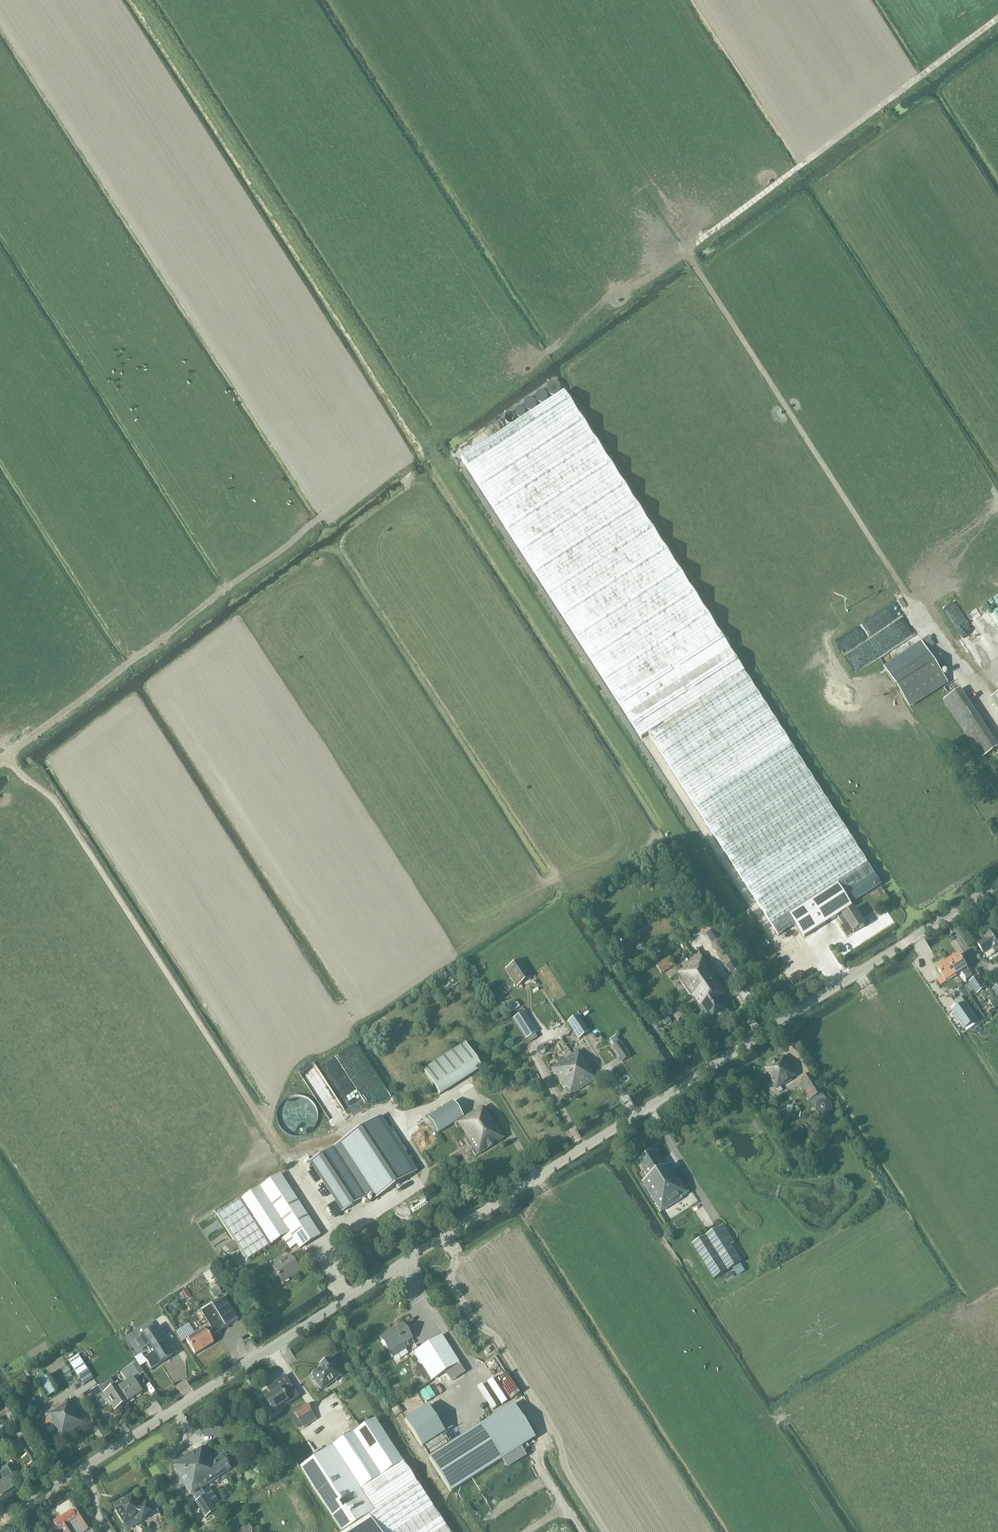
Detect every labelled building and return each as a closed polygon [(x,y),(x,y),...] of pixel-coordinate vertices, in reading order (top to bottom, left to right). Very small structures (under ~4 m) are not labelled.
[(649,734),(779,936),(796,925),(789,913),(837,883),(844,893),(847,892),(854,903),(882,885),(798,755),(565,392),(462,458),(642,739),(649,734)] [(955,600),(943,607),(949,615),(960,608),(955,600)] [(922,641),(884,666),(910,707),(948,682),(922,641)] [(944,700),(966,734),(982,759),(997,749),(997,747),(988,731),(992,729),(986,720),(982,723),(960,689),(944,700)] [(852,906),(844,893),(837,883),(789,913),(796,925),(805,937),(852,906)] [(865,927),(854,910),(839,920),(843,926),(846,923),(853,934),(865,927)] [(978,945),(984,954),(992,949),(995,953),(997,951),(997,934),(996,931),(985,938),(986,940),(978,945)] [(835,945),(846,953),(852,945),(841,937),(835,945)] [(727,966),(735,961),(727,949),(719,954),(727,966)] [(657,966),(665,960),(660,954),(652,959),(657,966)] [(959,955),(948,962),(960,981),(966,977),(967,980),(972,976),(959,955)] [(669,957),(665,960),(657,966),(656,966),(662,975),(675,967),(669,957)] [(532,976),(521,959),(505,969),(516,987),(532,976)] [(726,996),(718,982),(702,959),(696,963),(695,962),(676,974),(692,999),(702,1013),(704,1012),(712,1025),(729,1014),(720,999),(726,996)] [(948,962),(937,969),(942,976),(946,983),(952,979),(957,987),(962,984),(960,981),(948,962)] [(751,986),(740,967),(731,972),(743,991),(751,986)] [(942,976),(937,980),(941,986),(946,983),(942,976)] [(987,988),(980,976),(969,983),(976,994),(987,988)] [(863,997),(875,994),(872,983),(860,986),(863,997)] [(993,996),(988,999),(992,1005),(996,1003),(997,1002),(993,996)] [(517,1003),(507,1010),(509,1014),(519,1007),(517,1003)] [(977,1021),(965,1003),(951,1012),(964,1030),(977,1021)] [(523,1011),(513,1017),(527,1039),(537,1033),(523,1011)] [(589,1033),(578,1016),(568,1023),(579,1039),(589,1033)] [(612,1047),(621,1062),(629,1058),(619,1042),(612,1047)] [(439,1096),(481,1069),(465,1044),(423,1071),(439,1096)] [(579,1051),(552,1069),(564,1089),(566,1088),(571,1095),(597,1079),(579,1051)] [(764,1069),(779,1093),(783,1091),(780,1087),(792,1080),(791,1079),(796,1075),(784,1056),(764,1069)] [(802,1079),(810,1091),(818,1086),(811,1074),(802,1079)] [(813,1107),(814,1107),(815,1106),(815,1110),(817,1113),(819,1116),(823,1117),(826,1116),(830,1115),(832,1112),(832,1108),(832,1105),(829,1102),(826,1100),(823,1095),(823,1094),(823,1093),(809,1102),(811,1106),(813,1107)] [(453,1102),(428,1118),(438,1134),(463,1118),(453,1102)] [(475,1112),(454,1125),(475,1157),(503,1139),(483,1108),(476,1113),(475,1112)] [(380,1116),(310,1161),(343,1212),(371,1194),(374,1200),(416,1172),(416,1171),(419,1169),(416,1164),(412,1166),(380,1116)] [(682,1197),(686,1195),(689,1192),(672,1164),(666,1168),(655,1152),(638,1163),(649,1179),(643,1183),(661,1212),(683,1199),(682,1197)] [(320,1236),(280,1174),(240,1200),(217,1215),(247,1261),(270,1246),(282,1238),(289,1249),(296,1245),(299,1249),(320,1236)] [(741,1263),(720,1228),(693,1245),(714,1280),(741,1263)] [(233,1241),(228,1244),(233,1252),(238,1248),(233,1241)] [(298,1270),(288,1255),(271,1266),(282,1283),(290,1279),(287,1275),(291,1273),(292,1275),(298,1270)] [(218,1286),(212,1289),(216,1297),(223,1293),(218,1286)] [(213,1334),(214,1335),(238,1320),(224,1298),(200,1312),(209,1328),(205,1331),(203,1329),(186,1340),(194,1355),(212,1344),(208,1337),(213,1334)] [(176,1330),(181,1339),(194,1332),(188,1323),(176,1330)] [(391,1354),(413,1340),(403,1325),(394,1331),(395,1333),(383,1341),(391,1354)] [(154,1328),(153,1329),(147,1333),(135,1340),(142,1351),(146,1347),(151,1355),(144,1359),(146,1363),(151,1370),(158,1365),(158,1366),(172,1357),(172,1356),(177,1353),(162,1329),(157,1333),(154,1328)] [(432,1381),(456,1365),(459,1364),(442,1336),(414,1353),(432,1381)] [(93,1379),(78,1354),(68,1361),(83,1385),(93,1379)] [(135,1358),(134,1358),(137,1363),(139,1367),(146,1363),(144,1359),(141,1354),(135,1358)] [(334,1366),(334,1367),(328,1359),(320,1365),(322,1368),(321,1368),(321,1369),(320,1370),(319,1370),(319,1369),(317,1371),(311,1375),(322,1390),(341,1376),(334,1366)] [(137,1363),(132,1366),(139,1378),(144,1375),(139,1367),(137,1363)] [(126,1384),(118,1389),(127,1402),(141,1394),(133,1382),(139,1378),(132,1366),(120,1374),(126,1384)] [(288,1404),(298,1398),(284,1376),(270,1386),(274,1393),(264,1399),(272,1411),(286,1402),(288,1404)] [(46,1399),(56,1393),(46,1377),(37,1383),(46,1399)] [(414,1391),(432,1385),(430,1379),(412,1386),(414,1391)] [(151,1394),(155,1391),(149,1382),(145,1385),(151,1394)] [(114,1386),(107,1391),(101,1395),(105,1402),(108,1400),(115,1411),(126,1404),(114,1386)] [(33,1397),(24,1402),(31,1414),(40,1409),(33,1397)] [(41,1424),(48,1434),(54,1443),(83,1424),(68,1400),(52,1411),(52,1412),(45,1417),(47,1419),(41,1423),(41,1424)] [(303,1428),(316,1419),(306,1404),(293,1413),(303,1428)] [(526,1456),(520,1448),(534,1439),(513,1405),(479,1427),(501,1461),(506,1469),(526,1456)] [(422,1448),(439,1437),(445,1433),(427,1406),(404,1420),(422,1448)] [(374,1419),(300,1468),(328,1511),(353,1494),(357,1500),(332,1517),(341,1531),(344,1531),(368,1516),(416,1484),(374,1419)] [(501,1461),(479,1427),(428,1459),(450,1493),(501,1461)] [(191,1496),(220,1476),(231,1469),(222,1455),(213,1461),(204,1447),(196,1452),(195,1451),(173,1466),(176,1472),(172,1475),(175,1479),(178,1477),(191,1496)] [(16,1478),(8,1465),(0,1471),(0,1489),(16,1478)] [(416,1484),(368,1516),(378,1531),(448,1531),(416,1484)] [(218,1501),(209,1488),(199,1495),(208,1508),(218,1501)] [(132,1497),(115,1507),(120,1515),(119,1516),(124,1523),(138,1515),(142,1521),(154,1513),(147,1502),(139,1507),(132,1497)] [(92,1528),(79,1508),(72,1513),(71,1511),(54,1521),(59,1531),(61,1530),(63,1531),(86,1531),(92,1528)] [(368,1516),(344,1531),(378,1531),(368,1516)] [(249,1524),(235,1531),(253,1531),(249,1524)]
